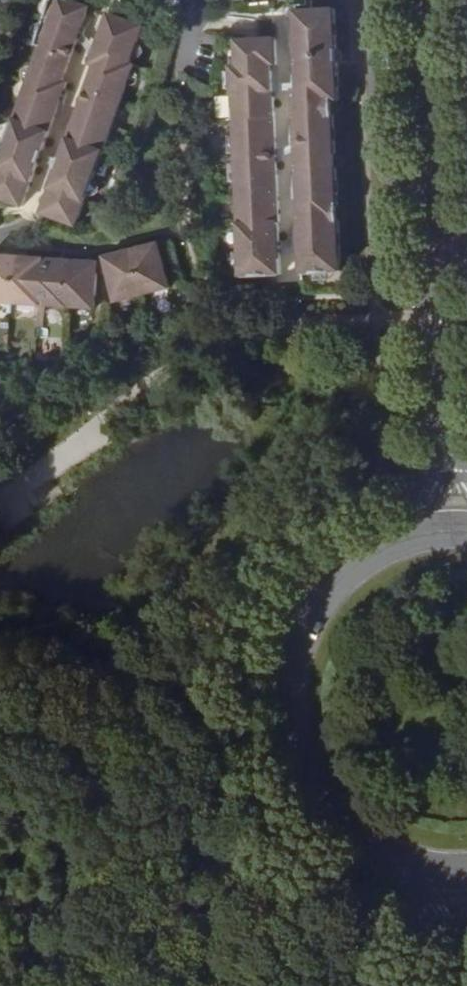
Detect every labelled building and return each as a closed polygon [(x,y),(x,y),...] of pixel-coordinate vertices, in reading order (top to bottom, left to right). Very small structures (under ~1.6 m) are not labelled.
[(87,8),(64,0),(59,0),(0,161),(0,201),(22,209),(68,83),(60,81),(87,8)] [(340,88),(335,0),(295,0),(299,79),(294,79),(302,232),(300,232),(303,286),(343,284),(333,88),(340,88)] [(141,27),(107,15),(87,65),(94,68),(42,216),(77,227),(135,66),(127,64),(141,27)] [(234,106),(243,288),(284,287),(281,234),(283,234),(274,52),(280,53),(278,25),(237,28),(239,55),(232,55),(233,80),(237,80),(238,105),(234,106)] [(168,289),(157,248),(156,243),(130,250),(142,296),(168,289)] [(114,303),(142,296),(130,250),(104,258),(105,262),(114,303)] [(40,306),(44,260),(0,256),(0,303),(40,306)] [(44,260),(40,306),(67,307),(71,261),(44,260)] [(71,261),(67,307),(95,310),(97,263),(71,261)]
